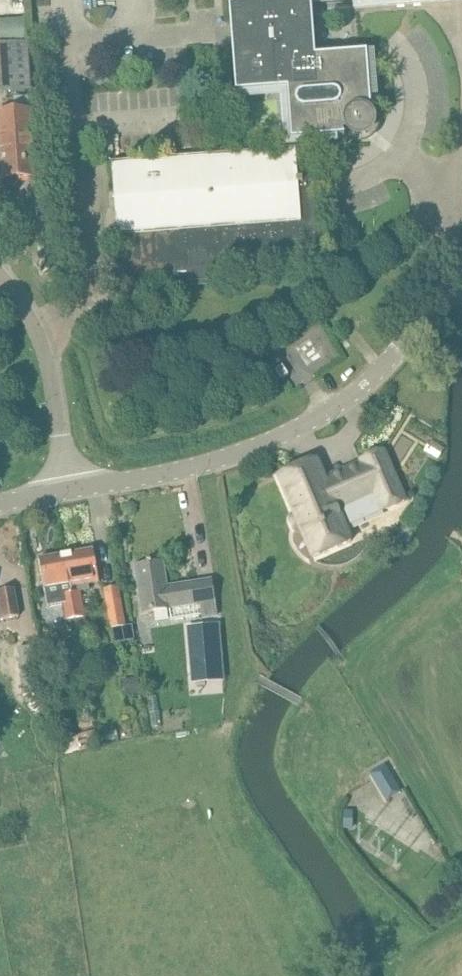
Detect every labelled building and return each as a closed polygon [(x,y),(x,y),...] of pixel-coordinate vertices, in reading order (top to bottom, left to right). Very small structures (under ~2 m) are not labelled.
[(354,1),(354,8),(457,0),(281,0),(229,4),(236,94),(280,90),(284,142),(345,137),(344,132),(354,131),(356,129),(358,130),(360,130),(362,130),(365,129),(366,127),(367,125),(367,122),(366,120),(365,118),(367,116),(366,106),(371,106),(367,53),(316,56),(312,4),(354,1)] [(0,20),(0,92),(32,90),(28,42),(27,42),(25,18),(0,20)] [(32,147),(29,110),(0,112),(0,126),(3,179),(34,177),(32,147)] [(112,163),(118,237),(122,236),(124,278),(325,262),(317,160),(296,161),(295,149),(112,163)] [(280,346),(287,356),(286,357),(302,381),(342,354),(319,320),(280,346)] [(443,358),(451,355),(452,347),(445,342),(438,345),(437,353),(443,358)] [(304,535),(315,530),(325,553),(352,542),(345,527),(405,501),(383,450),(361,460),(366,471),(328,487),(316,459),(279,476),(296,515),(292,516),(292,521),(295,529),(298,532),(302,530),(304,535)] [(99,582),(97,570),(93,550),(39,560),(44,591),(46,591),(49,606),(63,603),(66,619),(77,617),(78,628),(88,627),(82,591),(91,590),(90,583),(99,582)] [(216,616),(214,601),(211,581),(166,588),(162,563),(152,564),(151,562),(147,563),(147,565),(136,567),(144,613),(170,609),(172,620),(203,614),(204,618),(216,616)] [(133,626),(125,628),(118,587),(105,589),(113,635),(134,631),(133,626)] [(0,592),(0,620),(19,617),(14,589),(0,592)] [(227,670),(219,623),(205,626),(189,628),(197,675),(213,673),(227,670)] [(141,693),(138,678),(123,681),(126,696),(141,693)] [(96,732),(58,739),(61,754),(99,746),(96,732)] [(377,770),(371,774),(383,795),(394,789),(397,787),(384,766),(377,770)] [(343,811),(343,829),(353,829),(353,811),(343,811)]
